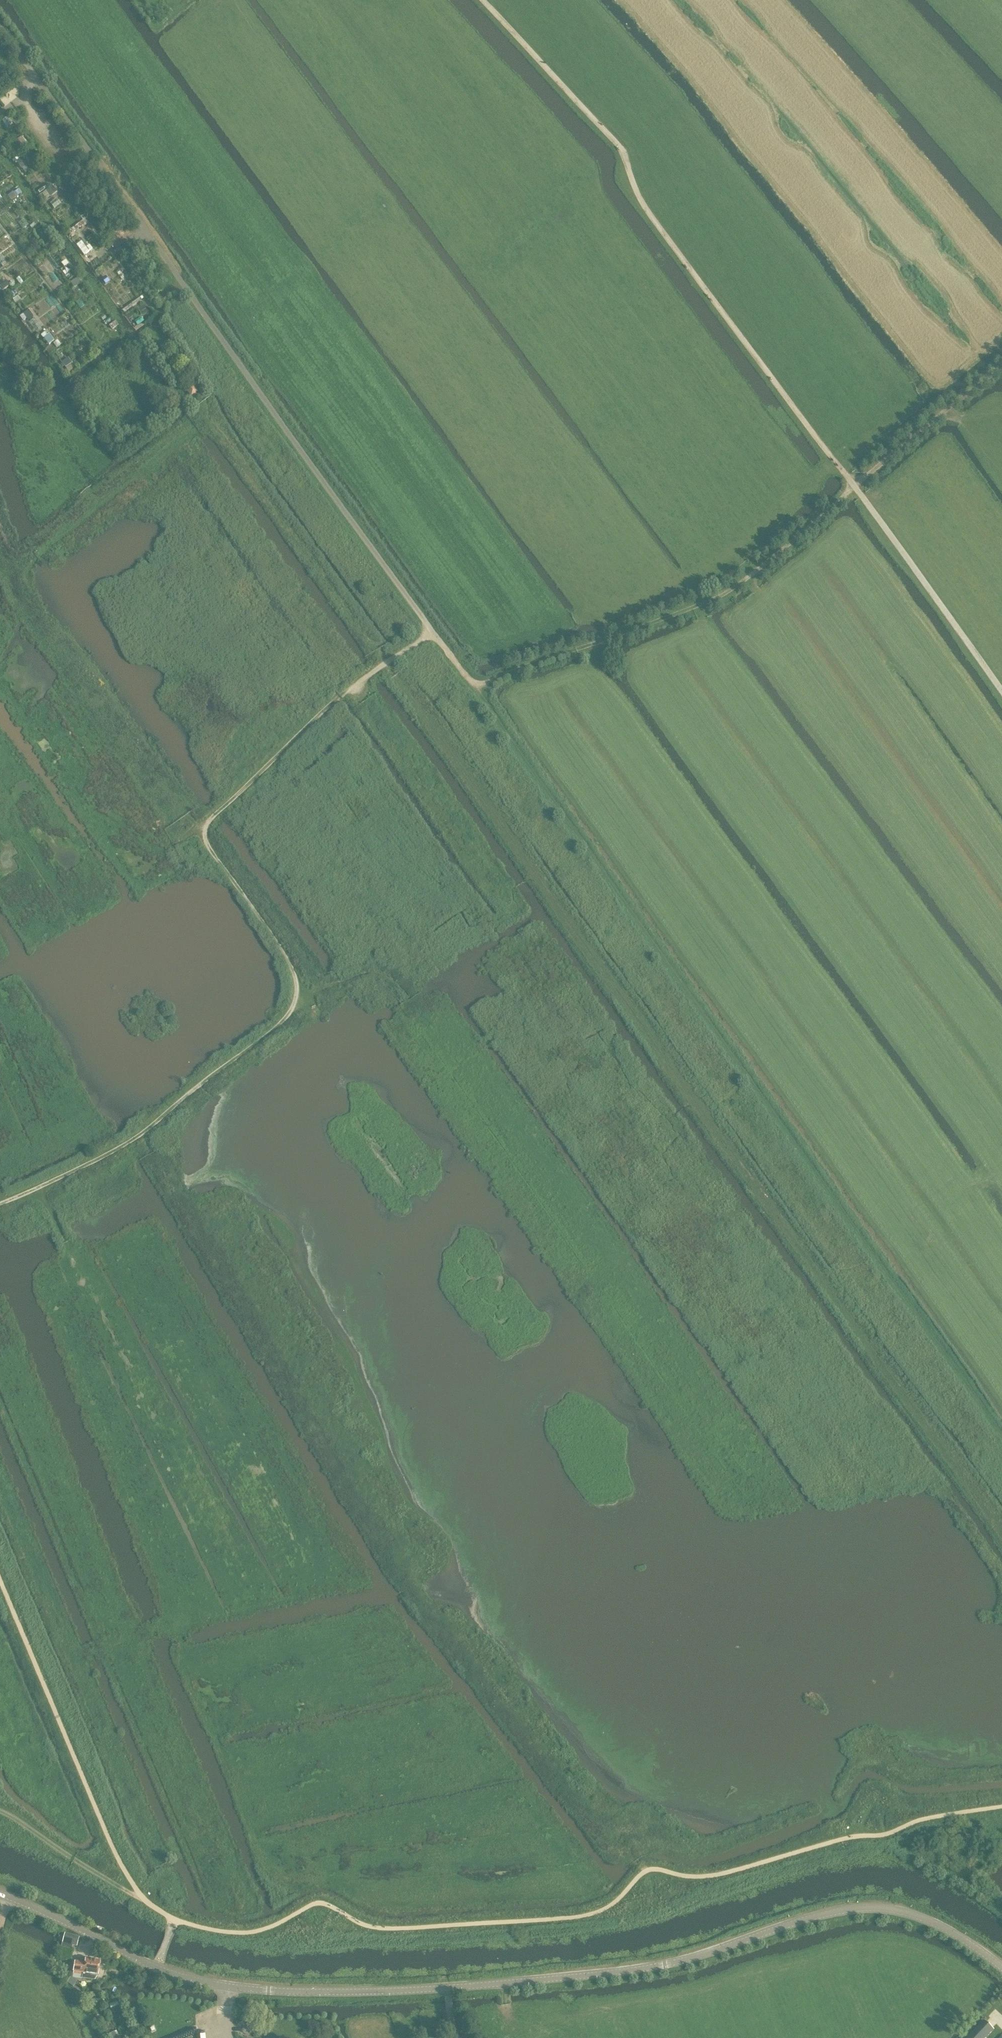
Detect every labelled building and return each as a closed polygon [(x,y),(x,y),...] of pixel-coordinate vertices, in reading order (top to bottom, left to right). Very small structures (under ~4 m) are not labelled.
[(28,164),(22,156),(13,162),(20,171),(28,164)] [(101,245),(82,218),(66,229),(92,267),(102,260),(94,250),(101,245)] [(73,275),(62,283),(68,291),(78,283),(73,275)] [(56,337),(49,329),(39,338),(46,346),(56,337)] [(185,389),(191,396),(196,392),(190,385),(185,389)] [(64,1934),(61,1946),(73,1949),(74,1945),(78,1946),(80,1938),(66,1934),(64,1934)] [(75,1962),(73,1972),(74,1972),(83,1974),(82,1978),(94,1980),(98,1976),(100,1961),(86,1959),(86,1961),(82,1960),(82,1963),(75,1962)] [(102,2013),(104,2019),(111,2017),(110,2011),(102,2013)] [(967,2037),(986,2037),(994,2030),(984,2020),(967,2037)]
